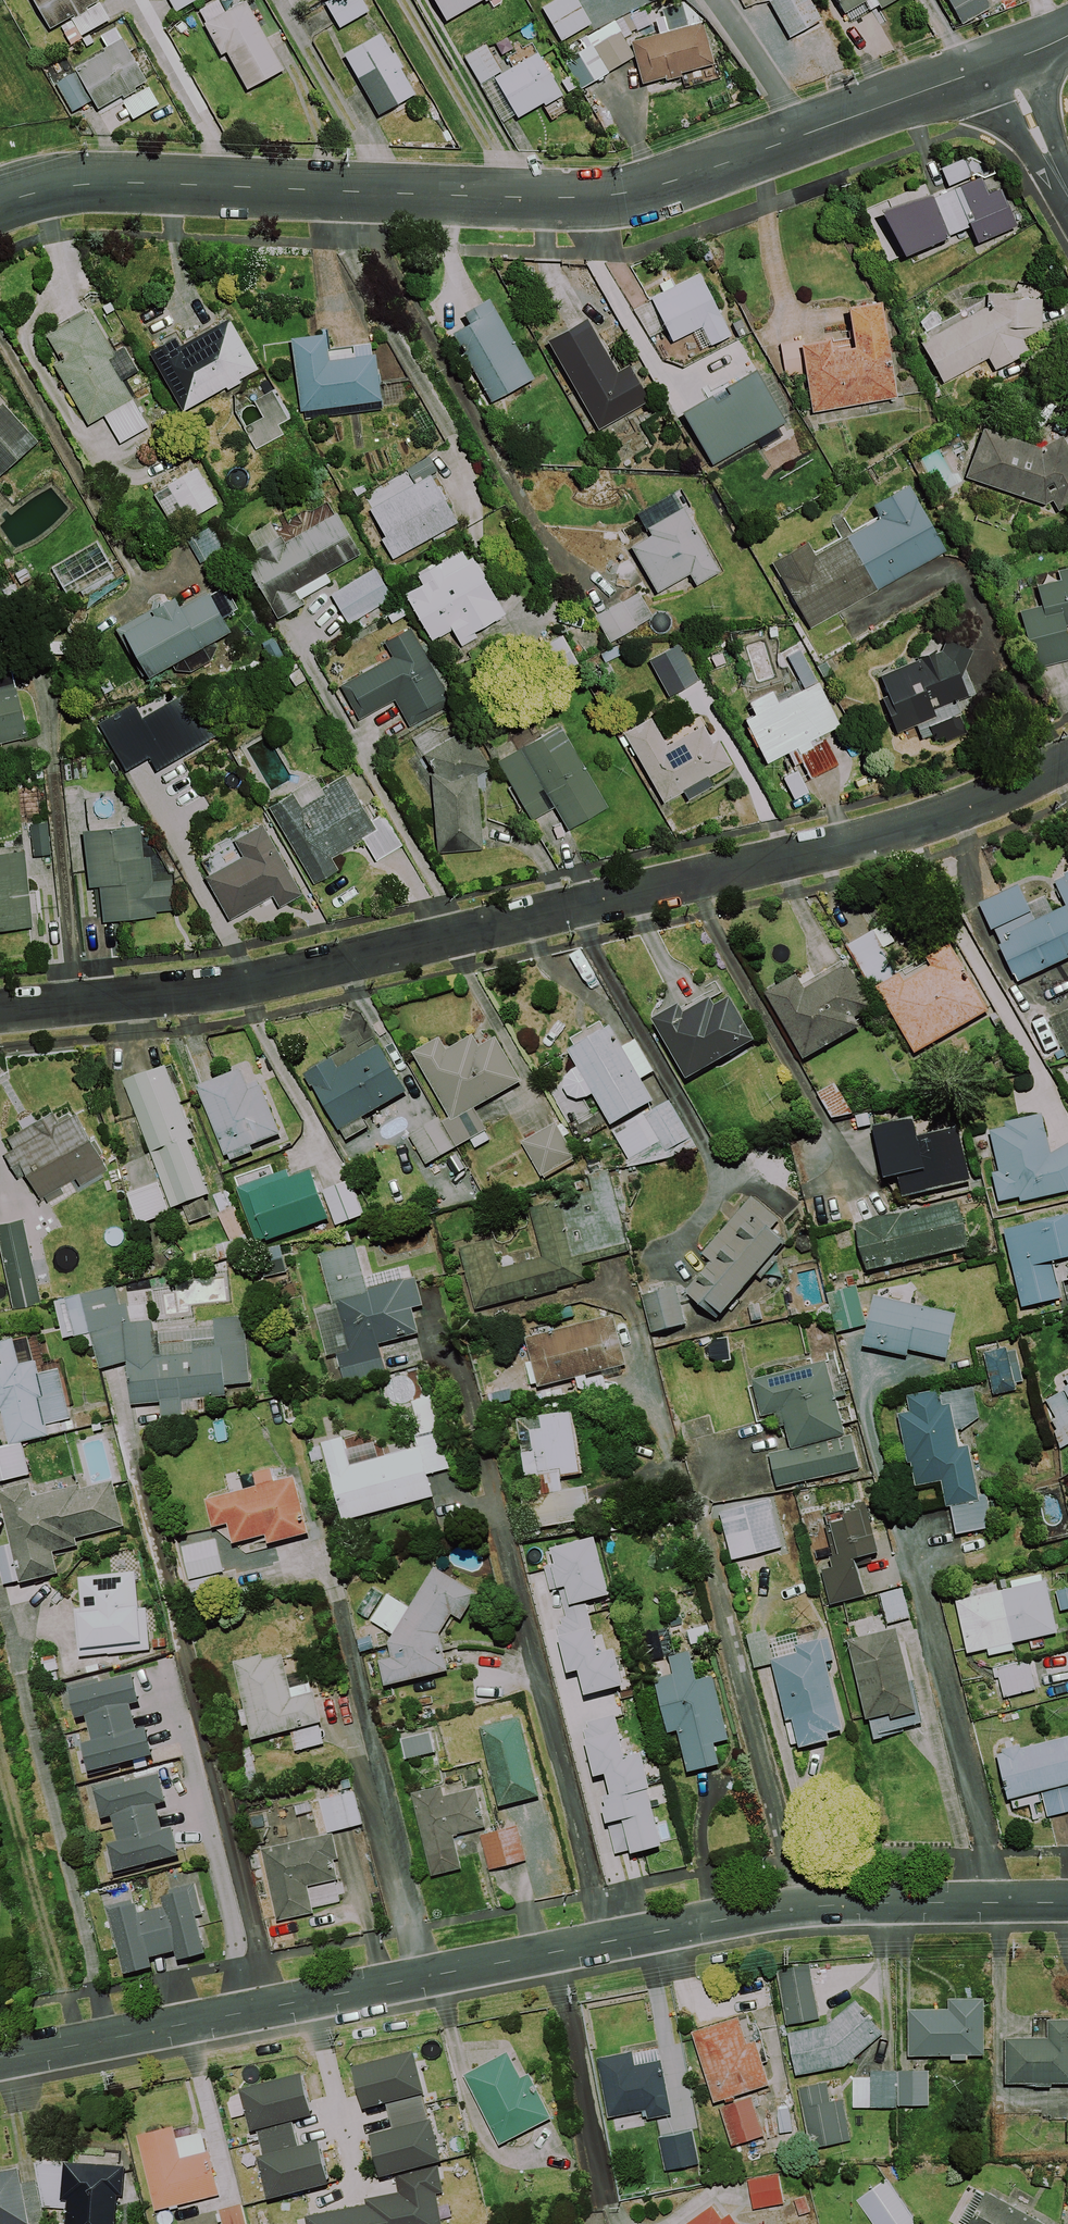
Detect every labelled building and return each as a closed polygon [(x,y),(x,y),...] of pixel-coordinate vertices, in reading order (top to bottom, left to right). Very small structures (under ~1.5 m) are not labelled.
[(100,0),(34,0),(50,28),(70,16),(81,35),(110,18),(100,0)] [(175,11),(195,0),(169,0),(175,11)] [(246,0),(245,0),(203,24),(221,54),(226,51),(248,89),(285,68),(246,0)] [(363,0),(326,0),(325,1),(339,27),(369,10),(363,0)] [(446,20),(481,0),(435,0),(446,20)] [(578,0),(553,0),(542,6),(562,40),(592,23),(578,0)] [(813,0),(769,0),(791,37),(824,18),(813,0)] [(845,12),(867,0),(838,0),(845,12)] [(963,23),(992,7),(988,0),(950,0),(963,23)] [(631,41),(643,83),(666,77),(666,80),(683,75),(682,72),(715,63),(703,21),(631,41)] [(136,90),(135,86),(147,80),(123,36),(122,37),(116,26),(100,34),(106,45),(103,47),(105,50),(74,66),(77,71),(56,82),(72,111),(88,102),(89,104),(94,102),(97,108),(122,95),(123,97),(136,90)] [(635,56),(620,31),(594,46),(609,71),(635,56)] [(392,53),(380,32),(344,53),(379,114),(416,93),(401,67),(403,65),(395,51),(392,53)] [(501,71),(486,44),(465,56),(480,82),(501,71)] [(563,94),(538,52),(495,77),(519,117),(551,98),(552,100),(563,94)] [(123,101),(133,118),(159,103),(149,86),(123,101)] [(935,195),(933,191),(883,208),(906,255),(951,236),(950,234),(972,225),(979,242),(1018,226),(1003,187),(989,193),(983,176),(935,195)] [(711,346),(733,335),(701,272),(651,297),(673,341),(702,327),(711,346)] [(1030,350),(1023,338),(1042,328),(1043,297),(1022,297),(1022,291),(988,292),(988,304),(922,342),(944,382),(988,358),(996,369),(1030,350)] [(535,377),(489,297),(464,311),(470,322),(452,333),(492,402),(535,377)] [(897,397),(882,300),(849,305),(856,346),(839,349),(839,346),(832,347),(831,338),(802,342),(813,410),(897,397)] [(125,346),(114,352),(90,310),(46,335),(60,359),(52,363),(87,424),(104,415),(120,442),(148,426),(133,399),(134,399),(122,380),(139,370),(125,346)] [(258,369),(230,318),(182,344),(177,336),(149,351),(182,411),(226,387),(227,389),(240,382),(239,379),(258,369)] [(617,371),(587,318),(547,340),(598,429),(651,400),(630,363),(617,371)] [(329,348),(327,332),(290,337),(301,411),(346,405),(347,412),(384,407),(376,353),(372,353),(371,343),(329,348)] [(787,421),(757,368),(682,411),(713,464),(757,438),(762,447),(784,435),(779,425),(787,421)] [(0,405),(0,475),(38,441),(4,402),(0,405)] [(1041,446),(984,426),(966,476),(1045,505),(1054,500),(1059,510),(1067,506),(1067,442),(1064,434),(1041,446)] [(217,503),(197,467),(167,484),(168,486),(154,494),(174,528),(217,503)] [(458,522),(431,474),(369,508),(385,537),(381,539),(392,559),(458,522)] [(948,551),(910,483),(873,504),(881,518),(816,555),(809,542),(772,562),(810,628),(948,551)] [(720,572),(683,506),(647,527),(651,535),(631,546),(657,593),(691,573),(697,585),(720,572)] [(360,554),(337,512),(285,541),(281,535),(254,550),(258,557),(246,564),(277,619),(305,604),(302,597),(330,581),(326,573),(360,554)] [(222,551),(208,526),(186,538),(200,563),(222,551)] [(114,569),(97,540),(51,567),(68,597),(114,569)] [(468,559),(462,550),(418,574),(423,583),(405,593),(432,640),(452,629),(461,646),(477,637),(474,631),(505,614),(473,556),(468,559)] [(394,598),(375,567),(331,594),(350,624),(394,598)] [(1059,570),(1061,579),(1037,585),(1042,605),(1020,610),(1035,668),(1067,659),(1067,633),(1066,626),(1067,625),(1067,568),(1059,570)] [(180,606),(174,596),(115,628),(144,679),(231,631),(223,616),(234,610),(222,587),(211,593),(209,590),(180,606)] [(653,617),(639,592),(595,617),(610,642),(653,617)] [(452,703),(411,627),(384,641),(393,656),(340,685),(359,719),(395,700),(409,726),(452,703)] [(957,701),(976,693),(967,667),(974,649),(947,638),(942,649),(880,674),(889,694),(883,697),(898,733),(917,725),(923,739),(933,734),(935,740),(945,736),(946,741),(968,733),(960,714),(962,714),(957,701)] [(650,660),(669,696),(699,680),(680,644),(650,660)] [(12,669),(0,672),(0,743),(28,736),(12,669)] [(813,745),(811,740),(841,725),(820,682),(778,701),(773,690),(750,701),(756,714),(746,719),(767,763),(789,752),(795,766),(803,762),(811,777),(839,763),(827,738),(813,745)] [(215,721),(196,687),(141,717),(133,703),(98,722),(125,771),(149,758),(156,770),(222,734),(215,721)] [(667,745),(651,717),(625,732),(665,801),(683,791),(689,800),(714,785),(709,777),(733,763),(719,739),(713,742),(703,724),(667,745)] [(609,806),(561,725),(498,761),(532,820),(555,806),(569,829),(609,806)] [(490,767),(465,729),(424,754),(431,769),(437,853),(483,849),(477,775),(490,767)] [(371,820),(344,774),(322,787),(316,777),(291,791),(293,794),(269,808),(314,884),(339,870),(332,858),(363,839),(376,861),(403,845),(383,813),(371,820)] [(48,822),(30,825),(34,856),(52,853),(48,822)] [(301,895),(263,823),(234,839),(243,856),(205,877),(228,920),(273,896),(279,907),(301,895)] [(156,911),(175,909),(172,879),(153,881),(150,856),(143,857),(140,825),(83,830),(89,887),(99,886),(103,922),(157,916),(156,911)] [(0,853),(0,930),(33,927),(24,851),(0,853)] [(1017,883),(978,902),(991,929),(994,928),(1001,942),(998,944),(1015,982),(1067,957),(1067,873),(1054,880),(1066,905),(1034,919),(1017,883)] [(950,943),(898,973),(873,930),(846,945),(870,989),(875,986),(913,1053),(988,1011),(950,943)] [(872,1006),(846,962),(844,964),(842,960),(801,984),(795,973),(764,991),(803,1059),(860,1026),(854,1017),(872,1006)] [(753,1039),(729,996),(714,1004),(709,996),(683,1010),(678,1001),(650,1017),(685,1077),(753,1039)] [(592,1093),(609,1124),(653,1099),(640,1078),(653,1071),(635,1038),(622,1046),(609,1024),(566,1048),(576,1066),(571,1069),(563,1076),(563,1086),(568,1095),(577,1098),(586,1096),(592,1093)] [(441,1121),(456,1146),(469,1139),(474,1147),(489,1139),(484,1130),(486,1129),(473,1106),(520,1080),(495,1036),(479,1045),(472,1033),(445,1048),(439,1036),(411,1051),(448,1117),(441,1121)] [(405,1090),(377,1043),(337,1067),(331,1057),(303,1073),(310,1085),(311,1085),(338,1131),(339,1130),(345,1139),(367,1126),(361,1117),(405,1090)] [(192,1138),(165,1063),(123,1079),(171,1207),(207,1193),(187,1140),(192,1138)] [(248,1088),(240,1067),(196,1084),(224,1155),(227,1154),(229,1160),(252,1151),(250,1145),(279,1133),(260,1084),(248,1088)] [(852,1113),(834,1082),(817,1092),(831,1117),(852,1113)] [(691,1137),(669,1100),(644,1114),(643,1112),(612,1130),(628,1159),(659,1141),(665,1151),(691,1137)] [(72,1115),(68,1112),(57,1119),(52,1111),(6,1137),(13,1149),(4,1154),(18,1179),(25,1175),(39,1199),(75,1178),(80,1185),(108,1169),(99,1155),(103,1153),(95,1139),(91,1141),(75,1113),(72,1115)] [(1042,1112),(1004,1121),(1005,1126),(989,1129),(998,1170),(992,1172),(998,1201),(1019,1197),(1020,1202),(1067,1191),(1067,1142),(1051,1153),(1042,1112)] [(970,1181),(957,1125),(917,1134),(912,1114),(871,1123),(883,1176),(897,1173),(902,1197),(970,1181)] [(441,1121),(438,1117),(408,1134),(425,1164),(456,1146),(441,1121)] [(578,1168),(574,1161),(577,1159),(555,1121),(520,1141),(541,1176),(542,1175),(544,1178),(562,1167),(566,1175),(578,1168)] [(286,1168),(236,1186),(255,1241),(265,1238),(266,1240),(327,1218),(310,1169),(289,1177),(286,1168)] [(628,1251),(607,1169),(587,1174),(591,1190),(529,1206),(542,1257),(499,1268),(491,1239),(459,1247),(474,1308),(526,1295),(526,1298),(557,1290),(557,1288),(586,1280),(582,1263),(628,1251)] [(364,1214),(351,1179),(322,1189),(335,1225),(364,1214)] [(169,1212),(157,1181),(126,1193),(138,1224),(169,1212)] [(228,1189),(213,1194),(220,1212),(217,1213),(230,1246),(248,1240),(228,1189)] [(778,1218),(751,1195),(700,1253),(710,1261),(684,1290),(716,1318),(770,1255),(771,1257),(786,1240),(770,1227),(778,1218)] [(968,1247),(957,1199),(855,1221),(866,1269),(968,1247)] [(1003,1228),(1021,1306),(1061,1297),(1057,1281),(1067,1279),(1067,1213),(1003,1228)] [(23,1220),(0,1225),(0,1248),(13,1308),(41,1302),(23,1220)] [(366,1288),(354,1243),(317,1253),(331,1304),(314,1308),(326,1355),(335,1353),(344,1384),(386,1373),(378,1343),(418,1332),(411,1307),(422,1304),(414,1275),(366,1288)] [(866,1324),(856,1285),(826,1293),(836,1332),(866,1324)] [(119,1304),(116,1286),(65,1301),(55,1302),(64,1340),(74,1338),(75,1339),(90,1335),(97,1369),(125,1361),(130,1404),(159,1401),(161,1421),(182,1418),(180,1399),(225,1395),(224,1385),(250,1382),(243,1315),(212,1318),(214,1336),(153,1344),(151,1319),(130,1321),(126,1302),(119,1304)] [(686,1324),(676,1286),(641,1295),(650,1333),(686,1324)] [(956,1313),(873,1294),(861,1345),(906,1355),(908,1349),(946,1357),(956,1313)] [(625,1364),(612,1314),(524,1336),(531,1361),(525,1362),(530,1384),(536,1383),(537,1387),(625,1364)] [(0,1344),(0,1412),(8,1444),(49,1435),(46,1423),(70,1417),(62,1385),(63,1385),(60,1370),(40,1375),(37,1363),(21,1366),(14,1340),(0,1344)] [(1007,1351),(1006,1347),(983,1352),(993,1394),(1016,1389),(1015,1383),(1023,1381),(1016,1349),(1007,1351)] [(845,1435),(825,1360),(751,1379),(761,1416),(775,1412),(778,1426),(784,1424),(790,1447),(768,1453),(776,1486),(860,1468),(851,1434),(845,1435)] [(1063,1388),(1063,1390),(1045,1400),(1055,1417),(1051,1420),(1056,1429),(1054,1430),(1059,1449),(1067,1444),(1067,1411),(1067,1385),(1063,1388)] [(915,1486),(941,1480),(946,1506),(950,1506),(956,1534),(994,1527),(987,1493),(978,1495),(968,1445),(959,1447),(950,1403),(942,1404),(939,1388),(906,1394),(910,1410),(897,1413),(907,1463),(910,1462),(915,1486)] [(581,1473),(571,1410),(515,1419),(525,1475),(535,1474),(539,1494),(562,1490),(560,1476),(581,1473)] [(415,1438),(417,1447),(349,1464),(342,1436),(320,1442),(328,1472),(329,1472),(342,1519),(432,1496),(427,1474),(449,1468),(440,1431),(415,1438)] [(21,1443),(0,1448),(0,1481),(29,1474),(21,1443)] [(273,1480),(270,1467),(252,1472),(255,1485),(203,1498),(211,1527),(227,1523),(231,1543),(265,1534),(267,1543),(308,1533),(293,1475),(273,1480)] [(79,1483),(32,1495),(28,1481),(0,1488),(0,1504),(10,1543),(0,1546),(0,1571),(3,1584),(18,1580),(18,1582),(58,1572),(53,1551),(77,1545),(75,1537),(124,1525),(112,1480),(80,1488),(79,1483)] [(562,1490),(539,1494),(520,1497),(525,1530),(593,1518),(587,1486),(562,1490)] [(781,1547),(769,1499),(719,1512),(731,1560),(781,1547)] [(829,1555),(832,1567),(821,1569),(830,1604),(864,1595),(854,1557),(877,1551),(864,1501),(844,1506),(845,1512),(842,1512),(844,1517),(824,1522),(832,1555),(829,1555)] [(584,1694),(622,1684),(613,1648),(597,1652),(591,1630),(592,1629),(585,1600),(609,1594),(594,1536),(550,1547),(554,1563),(544,1566),(550,1589),(558,1587),(565,1616),(560,1617),(561,1624),(556,1625),(559,1635),(557,1635),(567,1672),(577,1669),(584,1694)] [(439,1633),(451,1613),(460,1619),(476,1592),(433,1566),(409,1606),(387,1593),(370,1620),(392,1634),(387,1641),(390,1657),(378,1660),(383,1685),(447,1670),(439,1633)] [(138,1608),(134,1571),(78,1577),(81,1608),(73,1609),(78,1656),(108,1652),(108,1653),(150,1649),(146,1607),(138,1608)] [(956,1592),(958,1599),(955,1600),(967,1652),(987,1648),(988,1655),(1014,1649),(1013,1643),(1058,1632),(1046,1580),(977,1596),(975,1588),(956,1592)] [(910,1618),(902,1587),(879,1593),(887,1624),(910,1618)] [(1061,1610),(1067,1608),(1067,1588),(1056,1591),(1061,1610)] [(687,1630),(691,1644),(711,1639),(707,1624),(687,1630)] [(909,1680),(896,1627),(846,1639),(866,1719),(869,1718),(874,1739),(890,1735),(889,1731),(922,1723),(912,1679),(909,1680)] [(648,1660),(663,1657),(658,1630),(642,1633),(648,1660)] [(797,1652),(771,1658),(785,1720),(791,1719),(798,1747),(829,1740),(827,1733),(842,1729),(826,1661),(834,1660),(828,1637),(795,1645),(797,1652)] [(696,1679),(689,1651),(668,1656),(672,1673),(653,1678),(667,1732),(677,1730),(687,1771),(719,1763),(714,1742),(728,1739),(713,1675),(696,1679)] [(292,1697),(281,1654),(263,1659),(261,1654),(232,1661),(244,1708),(238,1709),(242,1726),(248,1724),(252,1739),(290,1729),(295,1751),(324,1744),(318,1722),(321,1721),(314,1691),(292,1697)] [(1035,1690),(1028,1659),(992,1668),(994,1678),(999,1677),(1004,1698),(1035,1690)] [(138,1700),(131,1673),(98,1681),(97,1677),(65,1685),(73,1717),(84,1714),(90,1739),(80,1742),(87,1769),(152,1753),(145,1725),(135,1728),(129,1703),(138,1700)] [(630,1852),(661,1845),(646,1788),(649,1787),(640,1752),(624,1756),(618,1733),(619,1732),(615,1714),(587,1721),(588,1727),(583,1729),(585,1738),(583,1739),(593,1775),(604,1773),(609,1793),(602,1795),(605,1805),(601,1806),(606,1822),(607,1822),(615,1853),(630,1850),(630,1852)] [(539,1796),(520,1716),(478,1726),(497,1806),(539,1796)] [(436,1752),(431,1731),(400,1738),(405,1759),(436,1752)] [(1021,1748),(1020,1744),(1013,1746),(1011,1740),(1004,1742),(1005,1748),(1001,1749),(1002,1752),(996,1754),(1008,1800),(1041,1792),(1048,1817),(1067,1812),(1067,1735),(1021,1748)] [(250,1747),(231,1752),(240,1786),(258,1781),(250,1747)] [(178,1854),(171,1826),(162,1828),(155,1803),(165,1800),(158,1772),(93,1789),(100,1817),(110,1814),(116,1840),(106,1842),(113,1870),(178,1854)] [(485,1827),(475,1787),(443,1795),(441,1785),(410,1792),(431,1876),(461,1868),(453,1835),(485,1827)] [(362,1823),(354,1791),(320,1800),(328,1832),(362,1823)] [(526,1860),(517,1826),(480,1835),(489,1870),(526,1860)] [(338,1859),(332,1832),(260,1848),(276,1921),(313,1913),(307,1886),(337,1880),(333,1860),(338,1859)] [(202,1914),(194,1882),(167,1889),(168,1893),(160,1895),(163,1905),(137,1911),(134,1902),(132,1902),(131,1899),(106,1905),(122,1973),(151,1966),(149,1956),(174,1950),(176,1959),(204,1952),(195,1916),(202,1914)] [(809,1964),(776,1970),(786,2025),(819,2019),(809,1964)] [(951,2056),(951,2060),(968,2060),(968,2055),(985,2055),(984,1998),(947,1998),(948,2009),(907,2009),(908,2056),(951,2056)] [(787,2033),(795,2075),(845,2066),(883,2033),(855,2000),(825,2025),(787,2033)] [(750,2091),(769,2084),(755,2040),(746,2043),(738,2017),(691,2032),(714,2102),(717,2101),(731,2145),(764,2135),(750,2091)] [(1067,2083),(1067,2019),(1047,2019),(1047,2037),(1005,2037),(1005,2084),(1036,2084),(1036,2086),(1052,2086),(1052,2083),(1067,2083)] [(426,2085),(434,2083),(423,2042),(361,2058),(373,2099),(391,2094),(398,2120),(379,2124),(391,2166),(452,2150),(441,2108),(433,2110),(426,2085)] [(527,2071),(513,2046),(470,2070),(507,2138),(559,2110),(535,2066),(527,2071)] [(671,2114),(658,2048),(632,2053),(632,2051),(596,2058),(608,2117),(645,2110),(647,2119),(671,2114)] [(267,2147),(278,2189),(339,2172),(328,2131),(304,2137),(297,2112),(320,2105),(309,2064),(249,2080),(260,2121),(261,2121),(268,2147),(267,2147)] [(870,2078),(852,2077),(852,2108),(896,2108),(896,2105),(897,2071),(870,2071),(870,2078)] [(929,2071),(897,2071),(896,2105),(929,2105),(929,2071)] [(810,2148),(850,2140),(842,2099),(830,2101),(826,2082),(798,2088),(810,2148)] [(180,2134),(177,2121),(142,2130),(161,2205),(224,2190),(213,2146),(210,2147),(205,2128),(180,2134)] [(699,2163),(692,2131),(658,2138),(665,2170),(699,2163)] [(131,2160),(71,2154),(68,2192),(75,2193),(72,2223),(120,2223),(123,2190),(128,2191),(131,2160)] [(23,2163),(0,2167),(0,2223),(15,2223),(18,2223),(49,2223),(41,2176),(26,2179),(23,2163)] [(784,2203),(778,2175),(747,2181),(753,2209),(784,2203)] [(311,2223),(448,2223),(441,2189),(447,2188),(445,2176),(401,2185),(401,2188),(369,2195),(370,2200),(309,2212),(311,2223)] [(885,2179),(856,2200),(873,2223),(914,2223),(916,2222),(885,2179)] [(986,2191),(968,2223),(1046,2223),(986,2191)] [(246,2199),(224,2205),(229,2223),(252,2223),(246,2199)] [(729,2213),(722,2219),(712,2205),(685,2223),(737,2223),(729,2213)]
